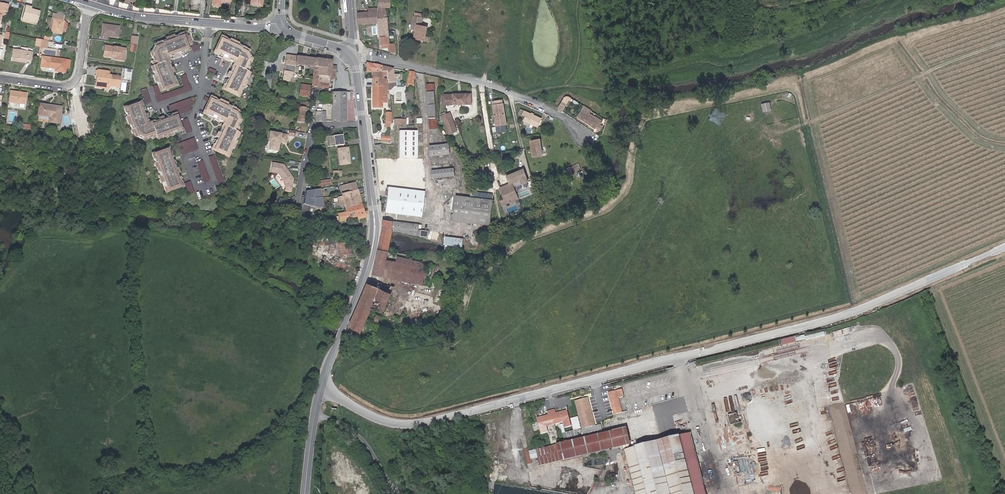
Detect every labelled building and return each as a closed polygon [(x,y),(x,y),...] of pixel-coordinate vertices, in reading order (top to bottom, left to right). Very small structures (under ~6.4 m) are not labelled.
[(1,15),(3,15),(4,12),(7,12),(9,4),(2,3),(0,3),(0,21),(1,15)] [(21,21),(36,23),(39,11),(30,9),(30,7),(24,6),(21,21)] [(368,13),(357,14),(358,24),(376,23),(377,12),(368,13)] [(390,44),(387,12),(382,13),(378,13),(377,23),(382,22),(383,37),(381,37),(381,38),(382,44),(390,44)] [(49,30),(51,31),(51,33),(51,35),(54,36),(55,34),(62,35),(62,30),(66,29),(67,24),(64,21),(63,21),(64,16),(52,14),(49,30)] [(429,43),(430,38),(425,37),(427,27),(421,26),(422,18),(414,16),(411,31),(415,31),(416,31),(416,33),(414,40),(429,43)] [(118,27),(102,25),(101,36),(101,39),(107,39),(108,37),(117,38),(118,27)] [(184,36),(183,33),(174,36),(174,35),(167,37),(167,39),(162,41),(162,39),(157,41),(158,43),(155,44),(151,51),(153,58),(151,59),(153,63),(151,64),(155,75),(153,76),(156,83),(157,82),(160,91),(178,85),(176,80),(178,79),(177,76),(175,76),(173,72),(175,72),(174,68),(172,68),(168,58),(173,56),(174,58),(177,57),(176,55),(181,54),(181,55),(185,54),(185,52),(189,51),(188,47),(193,45),(190,37),(189,37),(188,35),(184,36)] [(231,40),(224,36),(216,53),(220,55),(219,56),(223,58),(224,57),(228,59),(227,60),(230,62),(231,60),(236,62),(231,72),(229,71),(227,75),(229,76),(227,80),(226,80),(225,83),(223,88),(239,96),(243,89),(244,89),(249,80),(247,80),(252,70),(251,70),(253,66),(250,65),(254,58),(250,50),(247,49),(248,47),(244,45),(244,46),(240,44),(240,43),(232,39),(231,40)] [(200,50),(198,44),(191,47),(192,53),(200,50)] [(103,57),(112,58),(112,60),(124,61),(125,49),(104,47),(103,57)] [(27,64),(27,61),(30,61),(32,52),(14,49),(12,59),(13,59),(13,62),(27,64)] [(314,67),(315,58),(286,55),(284,71),(282,80),(289,82),(290,73),(295,73),(296,66),(296,64),(301,65),(314,67)] [(54,71),(63,72),(64,68),(69,69),(70,61),(65,61),(41,57),(40,66),(54,68),(54,71)] [(312,77),(311,86),(316,86),(316,88),(319,88),(328,89),(328,84),(329,79),(333,79),(334,74),(335,75),(336,66),(331,66),(331,61),(331,58),(326,57),(326,60),(315,58),(314,67),(312,77)] [(394,83),(395,83),(395,80),(393,80),(393,69),(367,64),(366,64),(366,72),(372,72),(372,79),(381,78),(381,72),(386,72),(386,80),(388,80),(388,83),(393,83),(394,83)] [(206,74),(213,77),(215,71),(209,68),(206,74)] [(110,88),(110,86),(120,88),(121,77),(108,76),(108,72),(96,71),(96,77),(97,77),(96,88),(105,89),(105,88),(110,88)] [(393,87),(393,83),(388,83),(388,80),(386,80),(386,72),(381,72),(381,78),(372,79),(372,86),(381,86),(381,87),(381,94),(388,95),(388,87),(393,87)] [(155,97),(157,103),(192,91),(189,85),(185,75),(180,77),(184,87),(161,95),(158,85),(152,87),(155,97)] [(427,95),(435,95),(434,84),(426,84),(427,95)] [(372,108),(382,107),(381,102),(387,103),(388,95),(381,94),(381,87),(381,86),(372,86),(372,108)] [(151,103),(146,89),(140,91),(145,105),(151,103)] [(8,102),(25,104),(26,94),(10,91),(8,102)] [(346,121),(346,93),(332,92),(331,122),(346,121)] [(453,94),(442,95),(442,106),(471,104),(471,94),(466,94),(466,93),(453,94)] [(437,129),(435,95),(427,95),(429,130),(437,129)] [(219,101),(211,97),(203,114),(207,116),(207,117),(210,119),(211,118),(215,120),(214,121),(218,123),(218,121),(223,123),(218,133),(216,132),(214,136),(216,137),(214,141),(213,141),(212,144),(213,144),(210,149),(227,157),(230,150),(232,150),(236,142),(235,141),(239,132),(238,131),(240,127),(238,126),(241,119),(237,111),(235,110),(236,108),(232,106),(231,107),(227,105),(228,104),(219,100),(219,101)] [(176,110),(178,116),(191,111),(189,105),(192,104),(190,98),(168,106),(170,112),(176,110)] [(497,105),(493,105),(496,126),(507,125),(504,104),(503,104),(502,101),(496,101),(497,105)] [(141,102),(124,108),(126,116),(125,117),(127,124),(129,123),(131,129),(129,129),(131,133),(133,133),(134,136),(141,140),(148,138),(149,140),(153,139),(154,140),(165,136),(166,138),(173,136),(172,134),(181,131),(175,114),(170,115),(170,114),(166,115),(167,117),(163,118),(162,116),(158,118),(158,119),(148,123),(146,118),(148,117),(147,114),(145,115),(144,110),(146,110),(144,106),(142,106),(141,102)] [(562,102),(558,108),(562,111),(566,105),(562,102)] [(762,104),(764,112),(773,110),(771,102),(762,104)] [(37,116),(48,118),(48,123),(57,124),(59,108),(38,104),(37,116)] [(578,118),(596,129),(600,121),(596,118),(596,117),(595,116),(593,120),(585,115),(588,110),(584,107),(578,118)] [(315,111),(315,122),(325,122),(325,111),(315,111)] [(523,121),(537,127),(541,119),(523,112),(522,116),(525,117),(523,121)] [(450,113),(442,116),(444,121),(450,135),(457,132),(450,113)] [(186,134),(192,132),(187,119),(181,121),(186,134)] [(398,130),(398,159),(416,159),(416,131),(398,130)] [(280,140),(281,141),(287,142),(288,135),(270,132),(269,141),(271,142),(270,148),(278,150),(280,142),(279,141),(280,140)] [(345,134),(330,136),(331,147),(346,145),(345,134)] [(198,150),(194,138),(176,144),(181,156),(198,150)] [(542,155),(540,140),(531,142),(533,156),(542,155)] [(448,146),(429,148),(430,156),(449,154),(448,146)] [(348,158),(350,157),(349,147),(339,149),(341,164),(349,163),(348,158)] [(167,154),(165,150),(148,156),(151,164),(149,165),(150,168),(152,168),(155,177),(153,177),(156,184),(157,184),(160,193),(178,187),(176,182),(178,181),(177,178),(175,178),(168,158),(170,157),(169,154),(167,154)] [(223,182),(214,155),(208,157),(217,184),(223,182)] [(390,168),(399,167),(398,159),(389,160),(390,168)] [(196,163),(203,183),(209,181),(202,161),(196,163)] [(286,168),(287,167),(285,165),(273,163),(271,172),(278,174),(287,184),(286,187),(293,189),(295,179),(288,169),(287,170),(286,168)] [(570,178),(583,173),(579,163),(566,168),(570,178)] [(510,184),(499,188),(504,200),(500,201),(502,205),(528,195),(527,190),(525,187),(530,184),(527,177),(525,169),(524,167),(522,168),(522,170),(507,176),(510,184)] [(454,168),(432,170),(433,178),(455,176),(454,168)] [(188,196),(194,193),(190,182),(184,184),(188,196)] [(355,182),(344,185),(340,186),(342,193),(357,189),(355,182)] [(219,190),(217,184),(207,188),(209,194),(219,190)] [(321,188),(307,190),(304,204),(318,207),(324,207),(321,188)] [(386,188),(383,212),(421,217),(424,197),(424,193),(421,192),(386,188)] [(344,205),(345,208),(361,204),(357,189),(342,193),(342,196),(339,197),(341,206),(344,205)] [(452,221),(490,226),(491,215),(493,201),(469,198),(455,196),(452,221)] [(361,204),(345,208),(346,212),(338,214),(340,222),(344,221),(344,218),(348,217),(348,219),(356,216),(363,214),(363,212),(361,204)] [(363,212),(363,214),(356,216),(357,220),(367,217),(366,212),(363,212)] [(388,252),(394,232),(418,235),(418,231),(419,225),(391,221),(391,222),(382,220),(382,229),(378,249),(388,252)] [(426,238),(428,238),(428,239),(439,244),(440,234),(429,232),(421,231),(420,236),(420,237),(425,237),(425,238),(426,238)] [(304,259),(343,269),(349,244),(311,234),(304,259)] [(452,245),(453,245),(461,247),(462,247),(463,238),(453,236),(452,245)] [(378,249),(371,275),(423,286),(424,280),(426,270),(428,264),(407,260),(406,264),(395,262),(386,259),(388,252),(378,249)] [(440,267),(428,264),(426,270),(431,271),(430,274),(427,273),(427,276),(430,277),(429,281),(424,280),(423,286),(434,289),(438,273),(440,267)] [(394,288),(369,281),(358,306),(347,333),(360,338),(375,336),(375,329),(376,323),(365,323),(371,309),(383,314),(394,288)] [(399,325),(386,327),(387,334),(428,328),(426,314),(398,318),(399,325)] [(783,345),(798,342),(797,337),(783,339),(783,345)] [(610,392),(616,414),(622,412),(619,399),(625,397),(622,389),(610,392)] [(589,393),(576,396),(583,423),(595,420),(589,393)] [(546,422),(564,418),(566,423),(572,421),(567,405),(556,408),(555,405),(547,406),(548,410),(537,413),(538,417),(541,426),(541,429),(547,427),(546,422)] [(738,414),(737,409),(728,411),(730,421),(738,419),(738,420),(743,419),(742,413),(738,414)] [(676,425),(678,433),(693,493),(706,493),(701,474),(688,422),(676,425)] [(556,441),(560,456),(630,440),(626,423),(556,440),(556,441)] [(543,429),(537,431),(539,439),(545,438),(543,429)] [(678,433),(636,443),(648,493),(693,493),(678,433)] [(540,461),(560,456),(556,441),(529,447),(530,454),(538,452),(540,461)] [(636,443),(624,446),(635,493),(648,493),(636,443)] [(737,466),(732,467),(735,481),(741,480),(737,466)]
